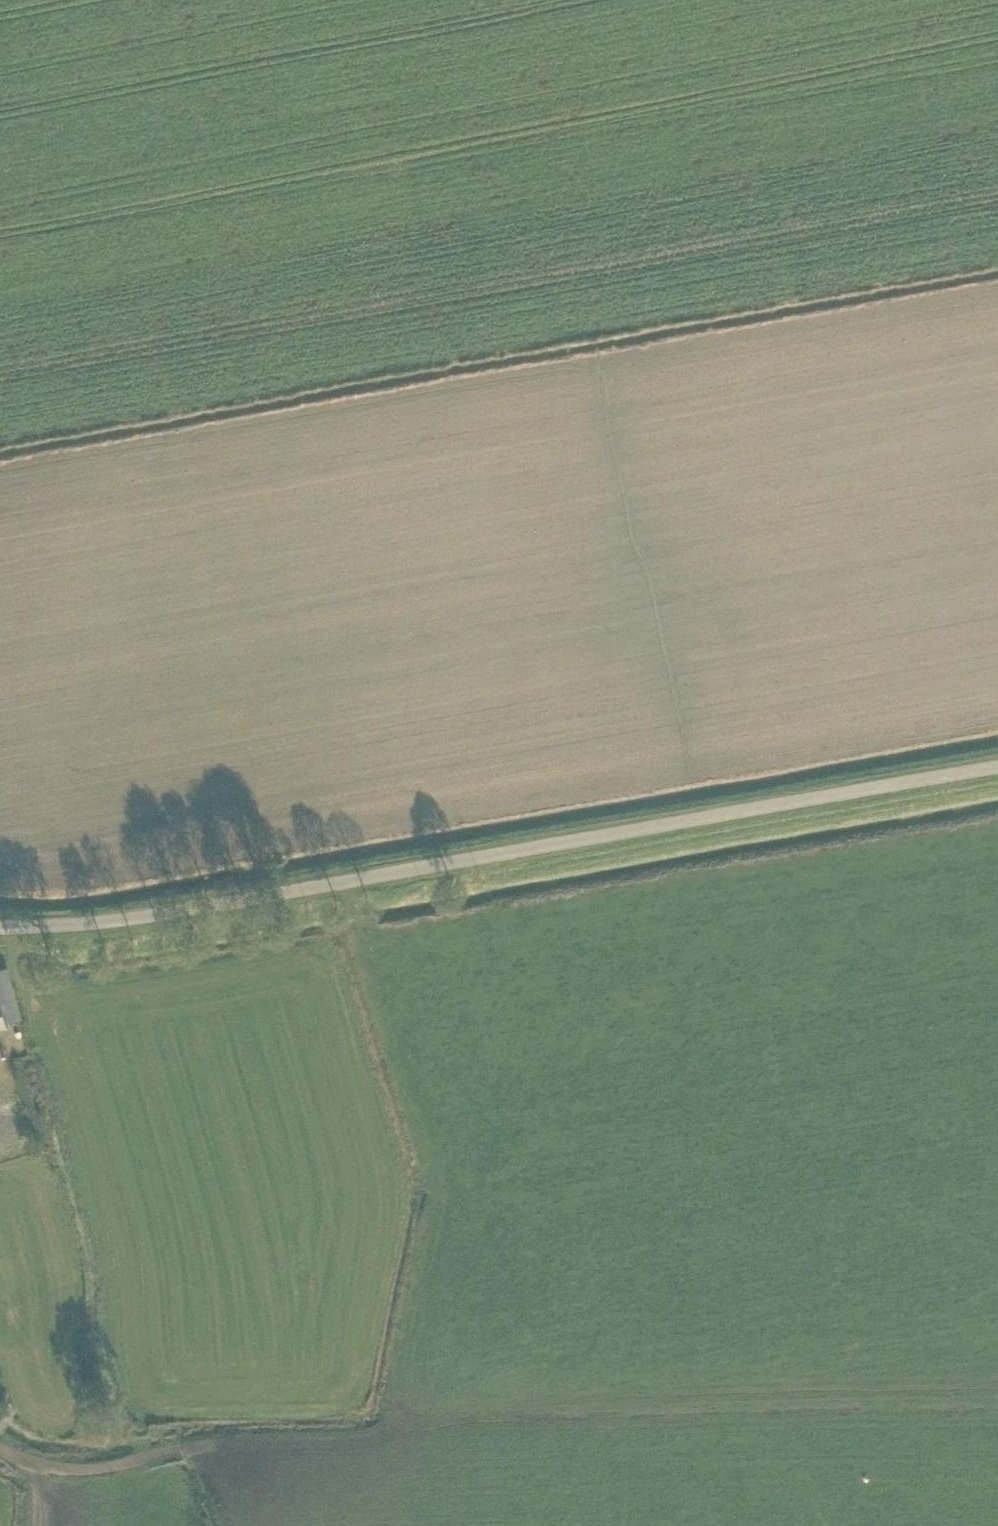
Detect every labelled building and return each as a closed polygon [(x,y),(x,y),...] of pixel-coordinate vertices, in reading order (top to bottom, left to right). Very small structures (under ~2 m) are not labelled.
[(6,1027),(4,1020),(22,1015),(7,962),(0,964),(0,1029),(6,1027)]
